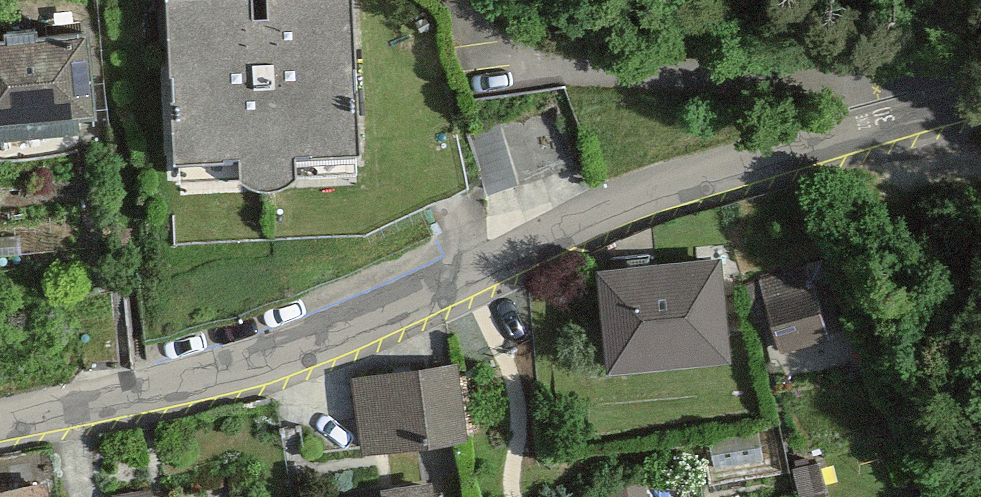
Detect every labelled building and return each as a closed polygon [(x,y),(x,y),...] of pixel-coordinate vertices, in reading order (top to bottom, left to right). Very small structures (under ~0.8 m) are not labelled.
[(344,146),(339,0),(162,0),(166,151),(227,149),(227,177),(285,175),(284,148),(344,146)] [(83,131),(81,30),(0,31),(0,132),(83,131)] [(828,254),(771,265),(785,340),(842,330),(828,254)] [(591,264),(597,363),(719,355),(713,256),(591,264)] [(351,379),(360,448),(459,434),(450,366),(351,379)] [(50,477),(0,482),(0,496),(52,496),(50,477)] [(445,483),(342,493),(343,496),(446,496),(445,483)] [(115,496),(154,496),(153,486),(114,490),(115,496)]
